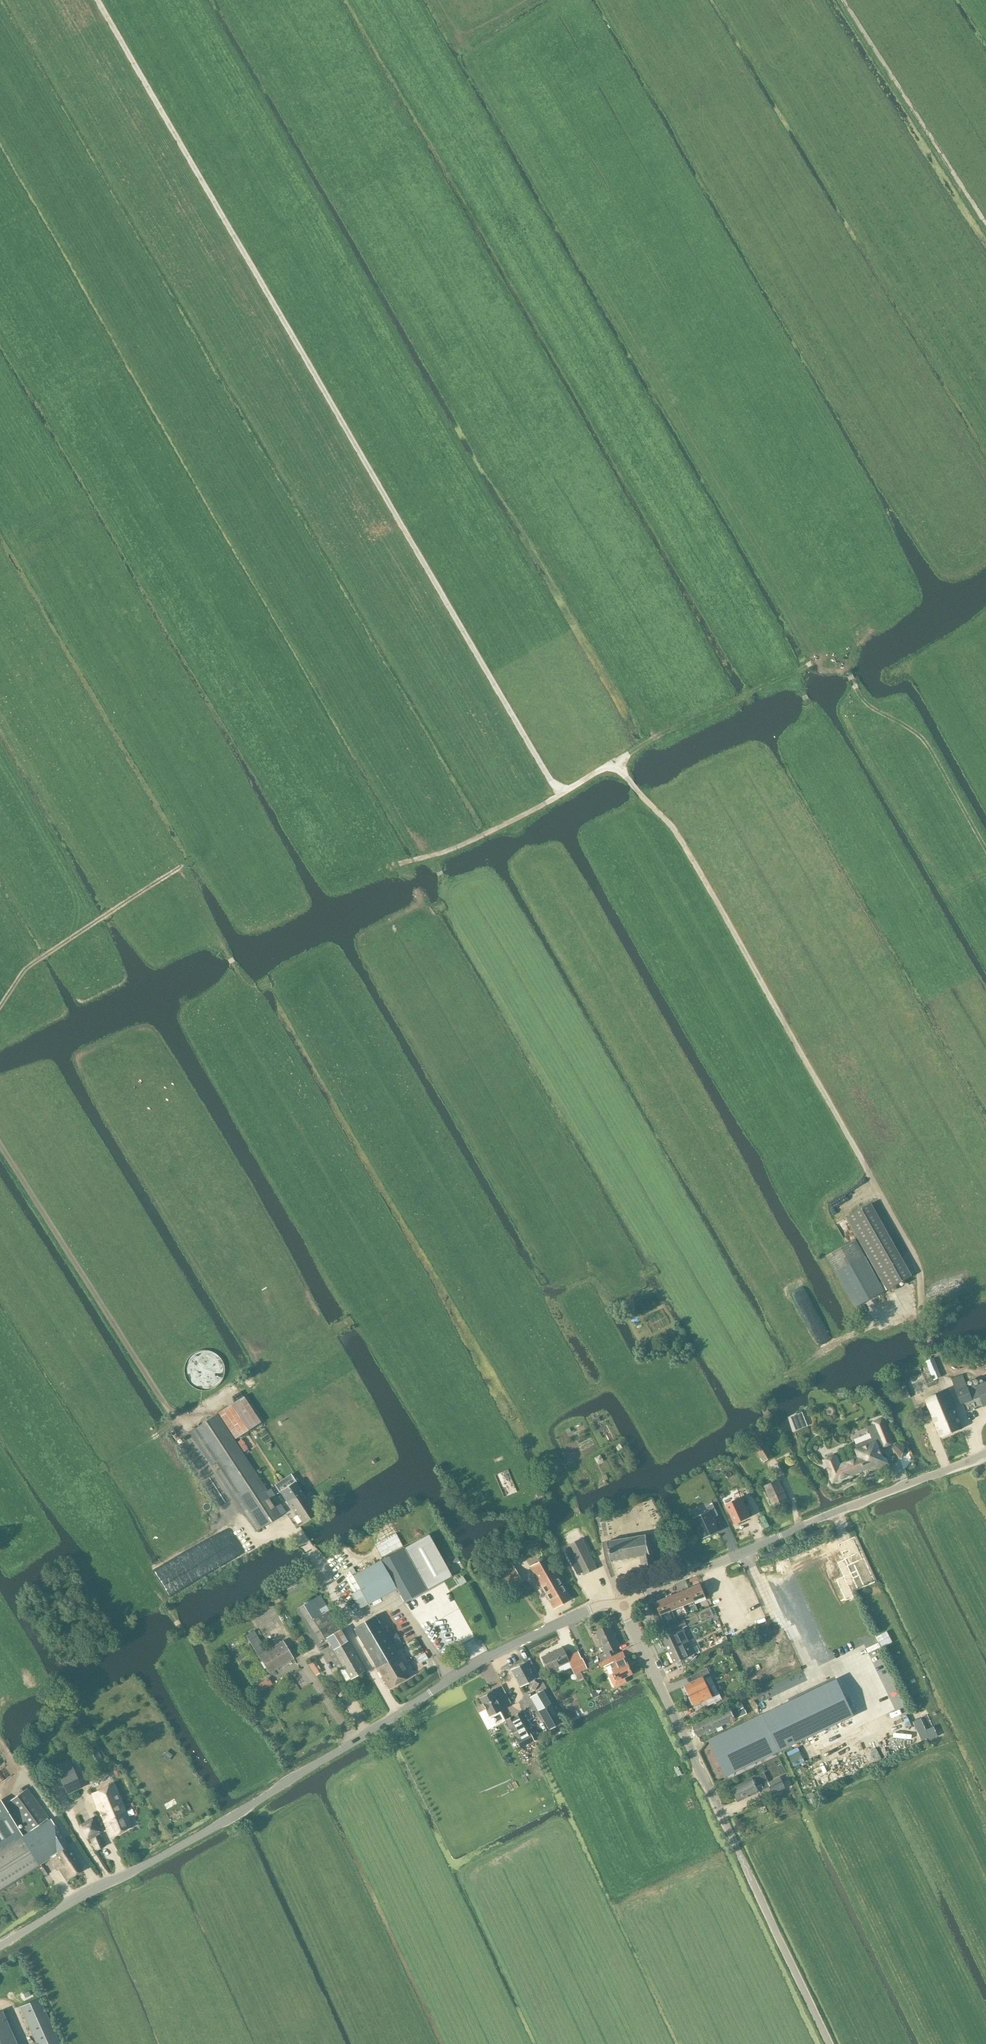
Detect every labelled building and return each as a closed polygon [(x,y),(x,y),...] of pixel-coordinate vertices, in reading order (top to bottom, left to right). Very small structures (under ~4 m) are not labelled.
[(888,1289),(912,1275),(872,1203),(847,1217),(888,1289)] [(855,1239),(826,1255),(855,1307),(884,1291),(855,1239)] [(684,1350),(675,1355),(677,1359),(686,1354),(684,1350)] [(934,1380),(942,1377),(935,1358),(926,1361),(934,1380)] [(951,1379),(961,1404),(980,1397),(983,1406),(985,1405),(985,1382),(968,1389),(963,1374),(951,1379)] [(910,1397),(904,1382),(896,1386),(902,1401),(910,1397)] [(947,1390),(939,1393),(948,1416),(945,1418),(951,1433),(963,1428),(947,1390)] [(939,1393),(926,1399),(941,1437),(951,1433),(945,1418),(948,1416),(939,1393)] [(807,1427),(802,1412),(790,1417),(795,1431),(807,1427)] [(194,1428),(190,1431),(212,1464),(216,1462),(219,1467),(216,1470),(256,1531),(282,1514),(286,1512),(270,1488),(267,1490),(217,1413),(194,1428)] [(834,1459),(826,1462),(833,1481),(874,1465),(873,1463),(880,1460),(875,1448),(880,1446),(881,1448),(890,1444),(880,1419),(871,1423),(878,1441),(854,1451),(857,1458),(837,1467),(834,1459)] [(774,1456),(762,1438),(752,1444),(763,1462),(774,1456)] [(729,1467),(724,1470),(732,1484),(740,1479),(734,1470),(732,1471),(729,1467)] [(774,1506),(787,1501),(778,1480),(765,1485),(774,1506)] [(295,1481),(281,1490),(302,1522),(316,1513),(295,1481)] [(743,1498),(727,1504),(739,1524),(752,1517),(743,1498)] [(710,1510),(694,1518),(703,1539),(719,1531),(713,1516),(719,1513),(714,1504),(708,1506),(710,1510)] [(848,1528),(835,1534),(844,1548),(837,1550),(844,1563),(849,1560),(851,1565),(856,1562),(855,1560),(862,1557),(848,1528)] [(374,1545),(381,1558),(403,1546),(395,1533),(374,1545)] [(428,1534),(352,1575),(360,1588),(360,1589),(368,1604),(397,1588),(404,1602),(451,1576),(428,1534)] [(642,1567),(656,1564),(655,1554),(656,1554),(653,1534),(608,1541),(612,1561),(641,1556),(642,1567)] [(570,1546),(565,1549),(578,1575),(583,1572),(584,1575),(597,1568),(582,1538),(569,1545),(570,1546)] [(553,1608),(570,1598),(546,1557),(529,1567),(553,1608)] [(512,1564),(500,1571),(508,1585),(520,1579),(512,1564)] [(462,1577),(456,1581),(460,1587),(466,1583),(462,1577)] [(701,1583),(689,1588),(694,1601),(706,1597),(701,1583)] [(694,1601),(689,1588),(678,1593),(683,1606),(694,1601)] [(284,1600),(280,1593),(272,1598),(275,1604),(284,1600)] [(683,1606),(678,1593),(667,1597),(672,1610),(683,1606)] [(317,1644),(327,1638),(344,1667),(339,1670),(346,1681),(364,1670),(321,1595),(296,1609),(317,1644)] [(672,1610),(667,1597),(655,1602),(661,1615),(672,1610)] [(396,1633),(387,1638),(375,1616),(354,1629),(376,1667),(397,1654),(395,1651),(400,1648),(395,1640),(399,1638),(396,1633)] [(668,1650),(688,1641),(684,1632),(686,1631),(684,1628),(688,1626),(685,1619),(666,1628),(669,1634),(662,1637),(668,1650)] [(616,1648),(621,1646),(611,1624),(596,1631),(605,1652),(599,1655),(602,1661),(618,1653),(616,1648)] [(254,1630),(246,1635),(259,1655),(267,1650),(254,1630)] [(726,1634),(714,1639),(716,1644),(728,1639),(726,1634)] [(744,1644),(749,1642),(746,1635),(741,1637),(744,1644)] [(306,1642),(303,1637),(294,1642),(298,1647),(306,1642)] [(269,1672),(293,1658),(282,1641),(267,1650),(259,1655),(269,1672)] [(694,1654),(688,1641),(668,1650),(675,1664),(681,1661),(684,1667),(697,1661),(694,1655),(694,1654)] [(548,1671),(569,1662),(562,1647),(541,1657),(548,1671)] [(424,1653),(416,1658),(419,1664),(427,1659),(424,1653)] [(376,1667),(382,1677),(403,1665),(397,1654),(376,1667)] [(612,1656),(602,1661),(605,1666),(610,1664),(612,1668),(614,1673),(610,1675),(615,1687),(627,1682),(625,1678),(633,1674),(628,1664),(625,1657),(614,1662),(612,1656)] [(582,1659),(570,1664),(574,1674),(586,1668),(582,1659)] [(586,1662),(589,1668),(595,1665),(592,1659),(586,1662)] [(316,1676),(322,1672),(315,1661),(309,1665),(316,1676)] [(519,1686),(535,1677),(527,1661),(511,1670),(519,1686)] [(409,1676),(403,1665),(382,1677),(388,1688),(409,1676)] [(689,1695),(708,1686),(705,1679),(711,1676),(707,1668),(693,1675),(695,1680),(685,1685),(689,1695)] [(269,1679),(259,1686),(262,1690),(272,1684),(269,1679)] [(838,1680),(709,1740),(726,1776),(854,1716),(838,1680)] [(710,1705),(722,1699),(715,1684),(708,1686),(689,1695),(694,1706),(707,1700),(710,1705)] [(564,1721),(546,1689),(533,1695),(551,1728),(564,1721)] [(479,1712),(478,1712),(487,1729),(506,1719),(501,1710),(502,1710),(491,1690),(479,1697),(485,1709),(479,1712)] [(535,1705),(531,1696),(524,1699),(528,1708),(535,1705)] [(747,1714),(746,1711),(741,1699),(728,1705),(730,1708),(693,1726),(698,1737),(707,1732),(708,1735),(714,1732),(713,1730),(742,1716),(747,1714)] [(520,1711),(512,1715),(520,1729),(513,1733),(516,1737),(515,1737),(521,1747),(534,1740),(526,1726),(528,1725),(520,1711)] [(512,1715),(506,1719),(513,1733),(520,1729),(512,1715)] [(921,1719),(914,1722),(922,1741),(929,1738),(930,1740),(937,1736),(933,1727),(926,1730),(921,1719)] [(55,1766),(67,1794),(82,1788),(70,1759),(55,1766)] [(753,1778),(732,1788),(738,1801),(759,1792),(759,1791),(764,1789),(769,1787),(770,1786),(768,1783),(764,1773),(753,1778)] [(781,1777),(768,1783),(770,1786),(769,1787),(773,1795),(786,1789),(782,1781),(781,1777)] [(104,1822),(126,1811),(114,1782),(92,1793),(104,1822)] [(8,1803),(29,1832),(49,1819),(27,1788),(8,1803)] [(49,1858),(68,1847),(51,1818),(49,1819),(29,1832),(23,1836),(1,1801),(0,1801),(0,1889),(49,1858)] [(132,1826),(126,1811),(104,1822),(111,1837),(132,1826)] [(92,1819),(92,1818),(81,1824),(81,1825),(80,1825),(86,1837),(87,1836),(88,1837),(100,1831),(99,1831),(100,1830),(94,1819),(92,1819)] [(96,1850),(105,1846),(100,1835),(91,1839),(96,1850)] [(68,1847),(49,1858),(57,1870),(59,1869),(67,1880),(82,1869),(68,1846),(68,1847)] [(40,1998),(20,2006),(37,2043),(60,2043),(40,1998)] [(0,2011),(0,2043),(17,2043),(2,2011),(0,2011)]
